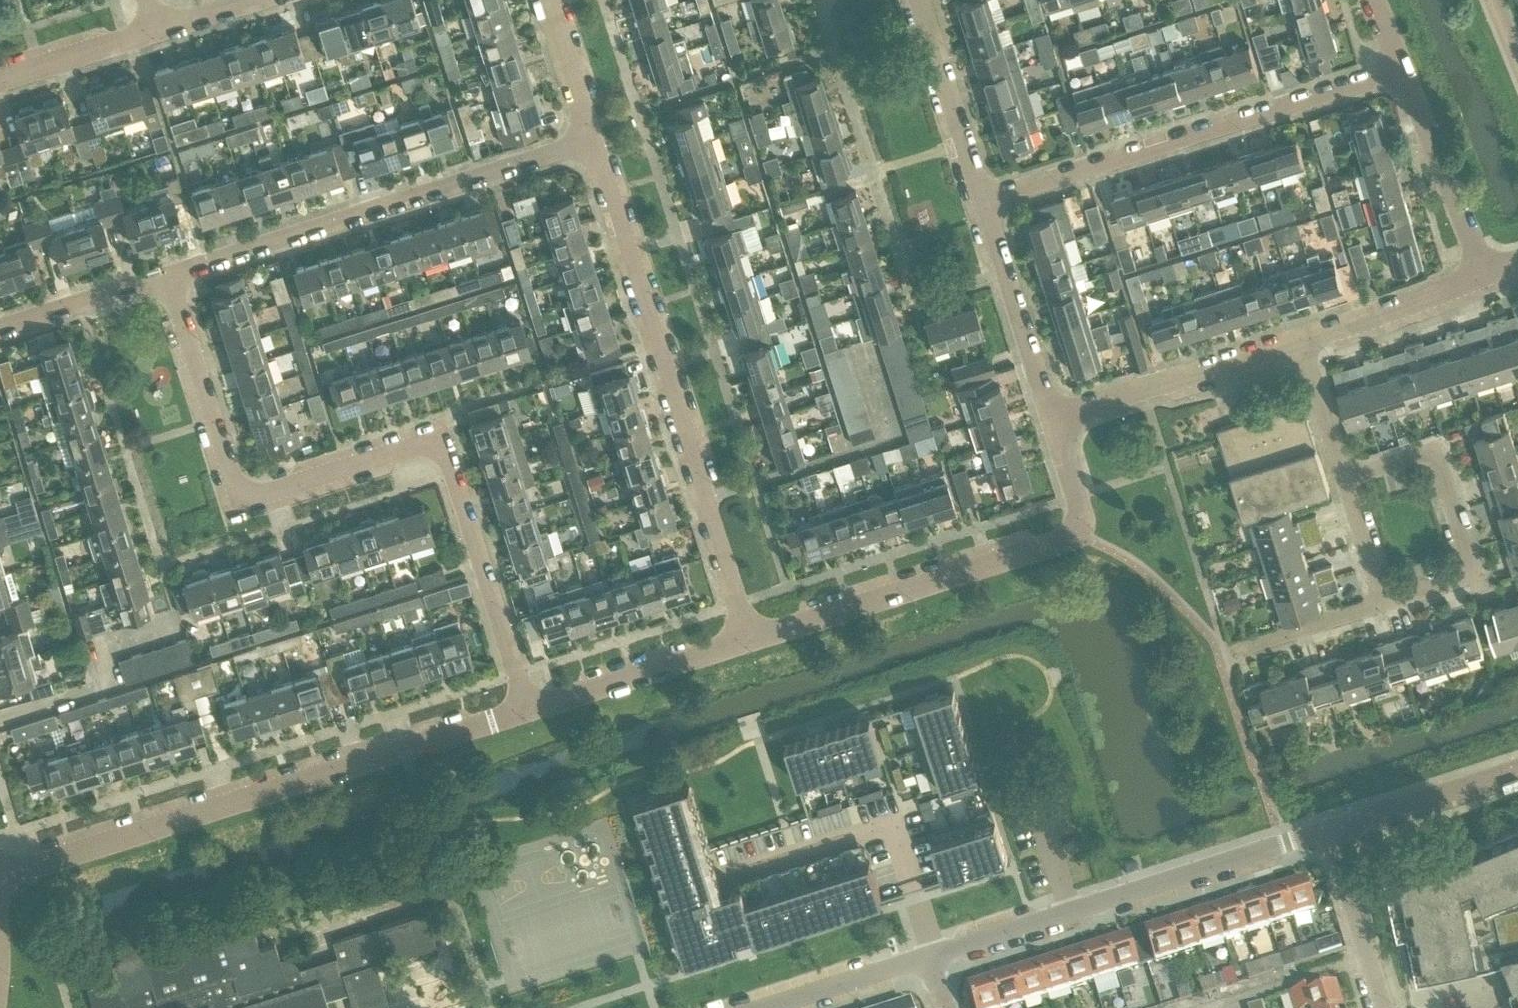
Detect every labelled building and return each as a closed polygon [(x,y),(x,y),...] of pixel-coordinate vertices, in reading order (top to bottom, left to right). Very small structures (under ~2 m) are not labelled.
[(396,30),(386,0),(371,0),(361,3),(372,37),(396,30)] [(396,30),(419,23),(412,0),(386,0),(396,30)] [(442,20),(436,0),(424,0),(431,23),(442,20)] [(468,8),(494,0),(466,0),(468,8)] [(510,21),(503,0),(494,0),(468,8),(476,32),(510,21)] [(635,13),(661,5),(662,7),(668,5),(666,0),(630,0),(635,13)] [(701,12),(710,9),(707,0),(697,0),(701,12)] [(746,20),(749,28),(758,25),(784,17),(779,0),(757,0),(751,2),(755,17),(746,20)] [(992,12),(989,0),(970,0),(970,1),(958,4),(958,5),(956,5),(955,8),(958,17),(961,18),(962,18),(966,29),(995,20),(1004,18),(1001,9),(992,12)] [(1039,6),(1038,0),(1025,0),(1028,10),(1039,6)] [(1072,1),(1072,0),(1044,0),(1047,9),(1072,1)] [(1100,0),(1072,0),(1072,1),(1073,0),(1076,10),(1101,2),(1100,0)] [(1172,0),(1177,15),(1185,12),(1181,0),(1173,0),(1172,0)] [(1193,9),(1190,0),(1181,0),(1185,12),(1193,9)] [(1322,0),(1280,0),(1284,12),(1293,9),(1322,0)] [(1300,34),(1329,25),(1322,0),(1293,9),(1300,34)] [(349,45),(372,37),(361,3),(338,10),(349,45)] [(661,5),(635,13),(642,36),(668,28),(662,7),(661,5)] [(1032,22),(1043,18),(1039,6),(1028,10),(1032,22)] [(1216,24),(1224,22),(1220,7),(1211,10),(1216,24)] [(354,61),(349,45),(338,10),(314,18),(317,29),(307,32),(314,55),(324,51),(325,52),(337,48),(342,65),(354,61)] [(1135,28),(1144,25),(1140,11),(1131,13),(1135,28)] [(1127,30),(1135,28),(1131,13),(1123,16),(1127,30)] [(1191,32),(1199,29),(1195,15),(1186,18),(1191,32)] [(758,25),(749,28),(753,41),(762,38),(766,50),(792,41),(794,40),(795,38),(792,30),(791,29),(788,21),(787,21),(786,21),(784,17),(758,25)] [(729,18),(720,21),(725,35),(734,32),(729,18)] [(1183,35),(1191,32),(1186,18),(1178,20),(1183,35)] [(434,32),(445,29),(442,20),(431,23),(434,32)] [(1003,45),(995,20),(966,29),(974,54),(1003,45)] [(483,55),(517,44),(510,21),(476,32),(483,55)] [(714,23),(705,25),(710,40),(719,37),(714,23)] [(314,55),(307,32),(296,35),(293,25),(270,33),(281,66),(305,59),(304,58),(314,55)] [(1331,68),(1326,53),(1337,50),(1329,25),(1300,34),(1307,58),(1312,74),(1331,68)] [(1086,43),(1095,40),(1090,26),(1081,29),(1086,43)] [(668,28),(642,36),(649,59),(675,51),(684,48),(686,47),(683,37),(672,41),(668,28)] [(1078,46),(1086,43),(1081,29),(1074,31),(1078,46)] [(1141,48),(1150,45),(1146,30),(1137,33),(1141,48)] [(734,32),(725,35),(730,53),(740,50),(734,32)] [(1257,47),(1268,44),(1265,32),(1253,35),(1257,47)] [(278,67),(281,66),(270,33),(247,40),(258,74),(262,72),(265,82),(281,77),(278,67)] [(1133,50),(1141,48),(1137,33),(1129,36),(1133,50)] [(719,37),(710,40),(715,58),(724,55),(719,37)] [(234,81),(258,74),(247,40),(224,47),(234,81)] [(1003,45),(974,54),(981,78),(1010,69),(1021,66),(1014,42),(1003,45)] [(1268,44),(1257,47),(1264,70),(1283,64),(1277,43),(1269,45),(1268,44)] [(491,78),(525,67),(517,44),(483,55),(491,78)] [(1224,53),(1225,52),(1222,44),(1197,52),(1200,60),(1209,90),(1234,82),(1224,53)] [(1224,53),(1234,82),(1257,74),(1248,45),(1225,52),(1224,53)] [(1092,63),(1101,60),(1097,46),(1087,49),(1092,63)] [(211,88),(234,81),(224,47),(200,54),(211,88)] [(653,71),(648,72),(652,84),(656,82),(661,81),(664,92),(695,82),(692,71),(684,48),(675,51),(649,59),(653,71)] [(1042,60),(1055,55),(1052,48),(1039,52),(1042,60)] [(1085,66),(1092,63),(1087,49),(1080,51),(1085,66)] [(1136,70),(1123,74),(1126,83),(1126,84),(1135,113),(1159,105),(1150,76),(1151,76),(1143,52),(1132,56),(1136,70)] [(188,95),(211,88),(200,54),(189,58),(186,58),(179,60),(177,62),(188,95)] [(1044,69),(1058,65),(1055,55),(1042,60),(1044,69)] [(445,67),(457,63),(455,56),(443,59),(445,67)] [(414,57),(405,60),(409,71),(418,68),(414,57)] [(405,60),(395,63),(399,74),(409,71),(405,60)] [(1184,97),(1209,90),(1200,60),(1175,68),(1184,97)] [(164,103),(188,95),(177,62),(153,69),(164,103)] [(449,78),(461,75),(457,63),(445,67),(449,78)] [(1010,69),(981,78),(989,104),(1018,95),(1029,91),(1021,66),(1010,69)] [(498,101),(532,90),(525,67),(491,78),(498,101)] [(789,112),(826,99),(819,76),(809,79),(805,68),(783,75),(791,99),(782,102),(785,113),(789,112)] [(1159,105),(1184,97),(1175,68),(1151,76),(1150,76),(1159,105)] [(362,86),(371,83),(367,71),(358,74),(362,86)] [(115,81),(109,83),(121,121),(144,113),(149,129),(162,126),(161,123),(154,100),(142,103),(134,75),(128,77),(126,73),(114,77),(115,81)] [(352,89),(362,86),(358,74),(349,77),(352,89)] [(419,74),(410,77),(414,88),(423,85),(419,74)] [(1098,82),(1101,91),(1110,121),(1135,113),(1126,84),(1126,83),(1123,74),(1098,82)] [(404,91),(414,88),(410,77),(401,80),(404,91)] [(121,121),(109,83),(102,85),(101,82),(90,85),(91,89),(85,90),(94,120),(83,123),(91,147),(103,143),(98,128),(121,121)] [(1098,82),(1074,89),(1077,99),(1076,99),(1085,128),(1110,121),(1101,91),(1098,82)] [(368,103),(376,100),(373,88),(364,91),(368,103)] [(537,91),(533,92),(532,90),(498,101),(503,115),(495,117),(503,143),(533,134),(529,119),(540,116),(537,106),(541,105),(537,91)] [(358,106),(368,103),(364,91),(354,94),(358,106)] [(1018,95),(989,104),(997,128),(1026,119),(1035,116),(1036,116),(1029,91),(1018,95)] [(294,108),(303,105),(299,93),(290,96),(294,108)] [(1059,109),(1071,105),(1067,94),(1055,98),(1059,109)] [(91,147),(83,123),(72,127),(63,97),(59,99),(55,95),(43,99),(42,104),(38,105),(50,143),(73,136),(80,160),(93,156),(91,149),(91,147)] [(284,111),(294,108),(290,96),(281,99),(284,111)] [(702,140),(702,139),(694,114),(705,111),(701,99),(674,108),(678,120),(668,123),(676,148),(702,140)] [(826,99),(789,112),(796,134),(809,130),(810,130),(837,121),(834,109),(830,110),(826,99)] [(329,102),(305,110),(308,119),(332,111),(330,102),(329,102)] [(459,113),(471,110),(469,102),(457,106),(459,113)] [(50,143),(38,105),(35,106),(32,103),(19,107),(18,111),(14,113),(23,142),(12,146),(22,180),(35,176),(31,165),(44,161),(39,147),(50,143)] [(247,122),(271,116),(267,103),(244,110),(247,122)] [(427,103),(419,106),(422,115),(433,149),(457,142),(446,107),(430,113),(427,103)] [(1066,132),(1078,128),(1071,105),(1059,109),(1066,132)] [(1367,106),(1347,112),(1350,122),(1355,137),(1350,139),(1353,149),(1358,148),(1387,139),(1382,123),(1379,113),(1370,116),(1367,106)] [(238,125),(247,122),(244,110),(242,110),(242,111),(234,113),(238,125)] [(299,125),(309,122),(305,110),(296,113),(299,125)] [(481,127),(477,129),(471,110),(459,113),(462,123),(469,142),(484,137),(481,127)] [(751,124),(765,119),(762,111),(748,116),(751,124)] [(290,128),(299,125),(296,113),(286,116),(290,128)] [(383,120),(374,123),(376,129),(387,164),(390,163),(393,167),(401,164),(402,159),(410,157),(399,122),(396,115),(383,119),(383,120)] [(410,157),(433,149),(422,115),(399,122),(410,157)] [(1026,119),(997,128),(1005,154),(1034,145),(1029,130),(1039,127),(1035,116),(1026,119)] [(731,130),(745,126),(742,118),(729,122),(731,130)] [(765,119),(751,124),(754,132),(758,146),(772,142),(766,123),(765,119)] [(373,121),(339,132),(342,141),(352,138),(359,161),(362,172),(375,168),(378,172),(386,169),(386,164),(387,164),(376,129),(374,123),(373,121)] [(817,153),(841,145),(837,134),(841,133),(837,121),(810,130),(816,152),(817,153)] [(201,137),(210,134),(206,123),(197,125),(201,137)] [(176,145),(201,137),(197,125),(173,133),(176,145)] [(258,125),(249,128),(253,139),(262,137),(258,125)] [(734,138),(747,134),(745,126),(731,130),(734,138)] [(249,128),(240,131),(243,142),(248,141),(253,139),(249,128)] [(1322,158),(1334,155),(1327,132),(1315,136),(1322,158)] [(152,137),(157,151),(169,147),(164,133),(152,137)] [(683,171),(719,160),(712,136),(702,139),(702,140),(676,148),(683,171)] [(349,164),(359,161),(352,138),(342,141),(349,164)] [(1308,176),(1305,165),(1297,139),(1273,146),(1281,172),(1285,183),(1308,176)] [(1365,173),(1394,164),(1387,139),(1358,148),(1365,173)] [(206,154),(215,151),(211,140),(203,142),(206,154)] [(339,167),(349,164),(342,141),(331,144),(339,167)] [(182,162),(206,154),(203,142),(178,150),(182,162)] [(339,167),(331,144),(308,151),(319,186),(342,178),(339,167)] [(816,152),(810,154),(818,177),(819,177),(823,188),(845,181),(842,170),(848,168),(852,166),(848,154),(844,155),(841,145),(817,153),(816,152)] [(12,146),(0,150),(0,149),(0,175),(6,173),(10,183),(22,180),(12,146)] [(104,146),(91,149),(93,156),(94,159),(107,155),(104,146)] [(1273,146),(1250,153),(1258,179),(1281,172),(1273,146)] [(295,193),(319,186),(308,151),(284,158),(295,193)] [(1250,153),(1227,161),(1235,186),(1236,186),(1258,179),(1250,153)] [(270,154),(258,158),(261,166),(272,201),(272,200),(295,193),(284,158),(272,162),(270,154)] [(1326,172),(1338,168),(1334,155),(1322,158),(1326,172)] [(766,169),(780,165),(777,156),(763,160),(766,169)] [(719,160),(683,171),(691,194),(726,182),(719,160)] [(1227,161),(1204,168),(1212,193),(1213,193),(1215,200),(1238,193),(1236,186),(1235,186),(1227,161)] [(756,162),(742,167),(745,176),(759,171),(756,162)] [(1372,196),(1401,188),(1394,164),(1365,173),(1372,196)] [(780,165),(766,169),(768,177),(782,173),(780,165)] [(270,206),(272,201),(261,166),(238,173),(249,208),(259,204),(264,208),(270,206)] [(1204,168),(1181,175),(1189,201),(1191,200),(1212,193),(1204,168)] [(759,171),(745,176),(748,184),(762,179),(759,171)] [(226,215),(249,208),(238,173),(215,180),(226,215)] [(1181,175),(1159,182),(1169,215),(1193,208),(1191,200),(1189,201),(1181,175)] [(167,184),(144,191),(147,199),(146,199),(157,236),(162,234),(164,242),(180,237),(177,230),(181,228),(174,203),(186,199),(178,176),(166,180),(166,182),(167,184)] [(202,223),(226,215),(215,180),(191,188),(202,223)] [(838,221),(863,214),(855,190),(848,192),(845,181),(823,188),(827,200),(831,199),(838,221)] [(694,204),(690,208),(693,216),(698,217),(706,215),(709,226),(732,218),(728,207),(732,202),(726,182),(691,194),(694,204)] [(1159,182),(1136,189),(1146,222),(1169,215),(1159,182)] [(1319,211),(1331,207),(1323,184),(1311,188),(1319,211)] [(1337,207),(1351,203),(1347,188),(1332,192),(1337,207)] [(1379,222),(1408,214),(1401,188),(1372,196),(1379,222)] [(1123,230),(1146,222),(1136,189),(1112,196),(1123,230)] [(520,196),(512,198),(517,214),(526,211),(538,207),(532,191),(520,196)] [(119,194),(107,198),(114,221),(125,218),(133,243),(138,241),(141,249),(156,244),(153,237),(157,236),(146,199),(123,207),(122,205),(119,194)] [(547,231),(581,221),(572,195),(539,206),(547,231)] [(102,225),(114,221),(107,198),(102,199),(94,202),(95,204),(72,211),(86,258),(110,250),(102,225)] [(1033,221),(1026,223),(1034,249),(1062,240),(1063,240),(1076,236),(1064,199),(1052,203),(1030,210),(1033,221)] [(1358,223),(1351,203),(1337,207),(1343,227),(1358,223)] [(1093,230),(1104,226),(1098,204),(1086,208),(1093,230)] [(1285,212),(1271,217),(1273,225),(1287,221),(1296,218),(1292,204),(1283,206),(1285,212)] [(493,210),(485,212),(483,207),(460,214),(470,247),(469,247),(472,257),(497,249),(495,241),(502,239),(493,210)] [(62,265),(86,258),(72,211),(48,219),(48,217),(35,221),(43,244),(54,241),(62,265)] [(705,240),(701,244),(703,251),(708,252),(712,263),(739,254),(748,251),(748,250),(761,245),(754,224),(755,224),(755,223),(752,212),(732,218),(709,226),(713,236),(704,239),(705,240)] [(1328,240),(1340,236),(1332,213),(1320,216),(1328,240)] [(446,255),(469,247),(470,247),(460,214),(436,222),(446,255)] [(846,244),(870,236),(863,214),(838,221),(830,224),(838,247),(846,245),(846,244)] [(1386,247),(1415,239),(1408,214),(1379,222),(1386,247)] [(509,243),(522,239),(514,215),(501,219),(509,243)] [(1254,215),(1245,218),(1249,233),(1259,230),(1254,215)] [(1245,218),(1222,225),(1227,240),(1249,233),(1245,218)] [(31,248),(43,244),(35,221),(23,225),(26,235),(2,243),(14,280),(39,273),(31,248)] [(554,254),(588,244),(581,221),(547,231),(554,254)] [(423,262),(446,255),(436,222),(412,229),(423,262)] [(1279,245),(1302,238),(1298,223),(1274,231),(1279,245)] [(787,238),(801,234),(798,225),(785,229),(787,238)] [(1222,225),(1199,233),(1203,247),(1227,240),(1222,225)] [(1096,243),(1108,239),(1104,226),(1093,230),(1096,243)] [(400,269),(423,262),(412,229),(389,236),(400,269)] [(778,232),(764,236),(767,245),(781,240),(778,232)] [(1199,233),(1178,239),(1182,254),(1203,247),(1199,233)] [(801,234),(787,238),(794,260),(808,256),(806,250),(801,234)] [(1256,253),(1265,250),(1260,235),(1251,238),(1256,253)] [(376,277),(400,269),(389,236),(366,244),(376,277)] [(853,267),(877,259),(870,236),(846,244),(846,245),(853,267)] [(14,280),(2,243),(1,238),(0,238),(0,285),(14,280)] [(1248,255),(1256,253),(1251,238),(1243,240),(1248,255)] [(1393,272),(1423,264),(1415,239),(1386,247),(1393,272)] [(781,240),(767,245),(769,253),(784,248),(781,240)] [(1042,273),(1070,265),(1063,240),(1062,240),(1034,249),(1042,273)] [(1352,258),(1365,254),(1361,242),(1349,245),(1352,258)] [(353,284),(376,277),(366,244),(342,251),(353,284)] [(561,278),(595,268),(588,244),(554,254),(561,278)] [(1164,244),(1154,246),(1156,253),(1159,261),(1168,258),(1164,244)] [(516,266),(525,263),(519,245),(510,248),(516,266)] [(1137,268),(1134,260),(1129,245),(1117,249),(1125,272),(1137,268)] [(1209,267),(1219,264),(1215,249),(1205,253),(1209,267)] [(329,291),(353,284),(342,251),(319,259),(329,291)] [(1203,269),(1209,267),(1205,253),(1198,255),(1203,269)] [(1318,253),(1307,256),(1309,263),(1319,297),(1343,290),(1332,255),(1320,259),(1318,253)] [(739,254),(712,263),(719,285),(746,277),(745,276),(739,254)] [(1359,280),(1372,276),(1365,254),(1352,258),(1359,280)] [(304,299),(329,291),(319,259),(294,266),(304,299)] [(853,267),(840,271),(844,282),(856,278),(860,289),(884,282),(877,259),(853,267)] [(1160,267),(1162,275),(1163,274),(1165,281),(1178,277),(1173,262),(1160,267)] [(523,290),(533,287),(525,263),(516,266),(523,290)] [(1296,304),(1319,297),(1309,263),(1286,270),(1296,304)] [(1078,289),(1070,265),(1042,273),(1049,298),(1078,289)] [(1141,281),(1162,275),(1160,267),(1138,273),(1141,281)] [(569,301),(602,291),(595,268),(561,278),(569,301)] [(1105,280),(1120,276),(1117,268),(1103,272),(1105,280)] [(482,286),(502,280),(498,270),(479,276),(482,286)] [(1273,311),(1296,304),(1286,270),(1263,277),(1266,285),(1265,285),(1273,311)] [(802,284),(816,279),(813,271),(799,275),(802,284)] [(278,301),(289,297),(281,272),(270,276),(278,301)] [(252,309),(244,284),(241,273),(215,281),(219,292),(211,294),(218,319),(252,309)] [(1145,296),(1141,281),(1138,273),(1126,277),(1133,300),(1145,296)] [(746,277),(719,285),(726,308),(760,297),(752,274),(745,276),(746,277)] [(459,293),(482,286),(479,276),(455,284),(459,293)] [(1108,289),(1122,285),(1120,276),(1105,280),(1108,289)] [(793,277),(778,281),(781,290),(795,286),(793,277)] [(816,279),(802,284),(804,292),(818,287),(816,279)] [(860,314),(892,304),(884,282),(860,289),(853,292),(860,314)] [(1241,282),(1216,289),(1227,325),(1250,318),(1242,292),(1244,292),(1241,282)] [(435,301),(459,293),(455,284),(432,291),(435,301)] [(486,301),(505,295),(502,285),(483,291),(486,301)] [(1250,318),(1273,311),(1265,285),(1244,292),(1242,292),(1250,318)] [(795,286),(781,290),(784,298),(798,294),(795,286)] [(540,310),(537,299),(533,287),(523,290),(530,313),(540,310)] [(1085,314),(1078,290),(1078,289),(1049,298),(1057,323),(1085,314)] [(1216,289),(1195,296),(1198,306),(1197,306),(1205,332),(1227,325),(1216,289)] [(412,308),(435,301),(432,291),(409,298),(412,308)] [(462,308),(486,301),(483,291),(459,299),(462,308)] [(569,301),(562,303),(570,327),(576,325),(610,314),(602,291),(569,301)] [(760,297),(726,308),(734,332),(741,329),(745,339),(768,332),(764,321),(767,320),(760,297)] [(388,315),(412,308),(409,298),(385,306),(388,315)] [(439,316),(462,308),(459,299),(436,306),(439,316)] [(1205,332),(1197,306),(1186,309),(1183,301),(1171,305),(1182,339),(1205,332)] [(287,323),(297,321),(291,303),(281,306),(287,323)] [(860,315),(855,316),(858,327),(862,339),(874,335),(877,334),(899,328),(892,304),(860,314),(860,315)] [(958,341),(982,333),(974,305),(949,312),(958,341)] [(1158,346),(1182,339),(1171,305),(1161,308),(1164,316),(1150,320),(1158,346)] [(365,323),(388,315),(385,306),(362,313),(365,323)] [(415,323),(439,316),(436,306),(412,314),(415,323)] [(226,342),(259,332),(252,309),(218,319),(226,342)] [(547,331),(543,320),(540,310),(530,313),(537,334),(547,331)] [(933,349),(958,341),(949,312),(924,320),(933,349)] [(341,330),(365,323),(362,313),(338,321),(341,330)] [(392,331),(415,323),(412,314),(389,321),(392,331)] [(617,339),(610,314),(576,325),(584,349),(585,349),(589,363),(621,353),(617,339)] [(1107,322),(1089,327),(1085,314),(1057,323),(1065,347),(1110,333),(1107,322)] [(1123,329),(1135,326),(1131,314),(1120,317),(1123,329)] [(816,328),(830,324),(827,316),(813,321),(816,328)] [(1512,340),(1505,317),(1496,320),(1516,382),(1517,381),(1517,380),(1517,375),(1517,338),(1512,340)] [(532,333),(525,335),(520,318),(494,327),(504,360),(537,349),(532,333)] [(1512,383),(1516,382),(1496,320),(1487,323),(1494,345),(1483,348),(1493,382),(1510,377),(1512,383)] [(294,347),(304,344),(297,321),(287,323),(294,347)] [(321,336),(341,330),(338,321),(318,327),(321,336)] [(369,338),(392,331),(389,321),(366,328),(369,338)] [(819,337),(833,333),(830,324),(816,328),(819,337)] [(1130,352),(1142,348),(1135,326),(1123,329),(1130,352)] [(480,367),(504,360),(494,327),(470,334),(480,367)] [(345,345),(369,338),(366,328),(342,336),(345,345)] [(899,328),(877,334),(880,346),(902,339),(899,328)] [(1483,348),(1471,352),(1464,330),(1455,332),(1474,395),(1477,395),(1475,388),(1493,382),(1483,348)] [(233,366),(266,356),(259,332),(226,342),(233,366)] [(741,353),(737,358),(739,365),(745,366),(748,375),(774,367),(774,368),(781,366),(774,344),(772,345),(768,332),(745,339),(748,350),(741,353)] [(1472,396),(1474,395),(1455,332),(1446,335),(1452,357),(1442,361),(1452,395),(1470,389),(1472,396)] [(546,360),(558,357),(551,333),(539,337),(546,360)] [(1101,364),(1096,350),(1114,344),(1110,333),(1065,347),(1072,372),(1101,364)] [(457,374),(480,367),(470,334),(447,341),(457,374)] [(325,352),(345,345),(342,336),(322,342),(325,352)] [(902,339),(880,346),(884,358),(906,351),(902,339)] [(77,364),(69,341),(40,350),(43,361),(13,371),(9,359),(0,361),(0,372),(5,386),(16,382),(38,375),(47,372),(47,373),(77,364)] [(434,382),(457,374),(447,341),(423,349),(434,382)] [(1442,361),(1429,365),(1423,343),(1415,345),(1434,408),(1437,407),(1434,400),(1452,395),(1442,361)] [(302,370),(311,367),(304,344),(294,347),(302,370)] [(814,345),(800,350),(803,357),(817,353),(814,345)] [(846,345),(823,351),(827,362),(849,355),(846,345)] [(1431,409),(1434,408),(1415,345),(1405,348),(1412,370),(1400,374),(1411,408),(1429,402),(1431,409)] [(410,389),(434,382),(423,349),(400,356),(410,389)] [(906,351),(884,358),(888,370),(910,363),(906,351)] [(817,353),(803,357),(806,367),(820,362),(817,353)] [(849,355),(827,362),(830,374),(853,367),(849,355)] [(970,380),(995,373),(990,355),(965,363),(970,380)] [(1400,374),(1388,377),(1381,355),(1373,358),(1392,421),(1396,420),(1394,413),(1411,408),(1400,374)] [(240,389),(274,379),(266,356),(233,366),(240,389)] [(387,396),(410,389),(400,356),(377,363),(387,396)] [(1389,422),(1392,421),(1373,358),(1364,360),(1371,383),(1359,387),(1370,420),(1387,415),(1389,422)] [(363,404),(387,396),(377,363),(353,371),(363,404)] [(593,385),(589,386),(596,411),(605,408),(636,398),(633,389),(638,387),(633,373),(628,375),(628,374),(627,374),(623,363),(595,372),(589,373),(593,385)] [(910,363),(888,370),(891,381),(913,374),(910,363)] [(955,385),(970,380),(965,363),(950,368),(955,385)] [(47,372),(38,375),(44,398),(54,395),(54,396),(84,387),(83,386),(77,364),(47,373),(47,372)] [(309,392),(318,389),(311,367),(302,370),(309,392)] [(774,367),(748,375),(755,399),(781,391),(774,368),(774,367)] [(853,367),(830,374),(834,386),(856,378),(853,367)] [(1359,387),(1348,390),(1341,368),(1332,371),(1339,393),(1338,393),(1349,427),(1349,426),(1351,433),(1354,432),(1352,426),(1370,420),(1359,387)] [(339,411),(363,404),(353,371),(328,378),(339,411)] [(913,374),(891,381),(895,393),(917,386),(913,374)] [(856,378),(834,386),(838,397),(860,390),(856,378)] [(989,378),(955,388),(959,400),(960,399),(967,422),(1006,410),(999,384),(992,386),(989,378)] [(247,412),(281,402),(274,379),(240,389),(247,412)] [(16,382),(5,386),(8,397),(20,393),(16,382)] [(61,418),(91,409),(94,408),(95,403),(91,389),(87,385),(83,386),(84,387),(54,396),(54,395),(44,398),(49,413),(41,416),(44,424),(61,419),(61,418)] [(917,386),(895,393),(899,405),(921,398),(917,386)] [(860,390),(838,397),(842,409),(864,402),(860,390)] [(781,391),(755,399),(762,421),(789,413),(781,391)] [(829,391),(815,396),(817,404),(831,400),(829,391)] [(314,421),(327,417),(319,393),(306,397),(314,421)] [(612,431),(643,421),(636,398),(605,408),(612,431)] [(921,398),(899,405),(902,417),(925,410),(921,398)] [(831,400),(817,404),(820,412),(834,408),(831,400)] [(281,402),(247,412),(255,438),(263,435),(268,449),(299,439),(294,425),(288,427),(281,402)] [(518,435),(512,417),(506,414),(501,415),(501,413),(499,414),(496,402),(468,411),(472,422),(470,423),(478,447),(518,435)] [(864,402),(842,409),(845,420),(868,413),(864,402)] [(1243,519),(1329,492),(1302,404),(1215,431),(1243,519)] [(18,432),(26,429),(20,406),(11,408),(18,432)] [(91,409),(61,418),(61,419),(68,441),(98,432),(91,409)] [(925,410),(902,417),(906,428),(928,422),(925,410)] [(1006,410),(967,422),(975,449),(986,445),(985,443),(1014,434),(1006,410)] [(789,413),(762,421),(770,444),(796,435),(789,413)] [(868,413),(845,420),(849,432),(871,425),(868,413)] [(1482,462),(1515,451),(1503,413),(1464,425),(1470,442),(1476,440),(1482,462)] [(556,436),(567,433),(563,421),(552,424),(556,436)] [(620,454),(650,445),(643,421),(612,431),(620,454)] [(839,422),(824,426),(827,435),(841,430),(839,422)] [(928,422),(906,428),(910,441),(915,440),(932,434),(932,433),(930,426),(928,422)] [(944,422),(930,426),(932,433),(946,429),(944,422)] [(871,425),(849,432),(853,443),(875,436),(871,425)] [(22,446),(31,443),(26,429),(18,432),(22,446)] [(946,429),(932,433),(932,434),(935,443),(949,439),(946,429)] [(98,432),(68,441),(75,465),(105,455),(104,453),(107,452),(109,448),(107,442),(103,440),(101,441),(98,432)] [(559,447),(570,444),(567,433),(556,436),(559,447)] [(1014,434),(985,443),(986,445),(993,468),(1022,459),(1014,434)] [(525,458),(518,435),(478,447),(485,470),(525,458)] [(796,435),(770,444),(777,468),(803,459),(796,435)] [(906,443),(910,457),(919,454),(915,440),(910,441),(906,443)] [(902,459),(910,457),(906,443),(898,445),(902,459)] [(563,460),(574,456),(570,444),(559,447),(563,460)] [(627,478),(658,469),(650,445),(620,454),(627,478)] [(1517,492),(1517,459),(1515,451),(1482,462),(1489,483),(1483,485),(1489,501),(1517,492)] [(82,487),(112,478),(105,455),(75,465),(82,487)] [(567,471),(578,467),(574,456),(563,460),(567,471)] [(861,473),(870,470),(866,456),(857,459),(861,473)] [(523,485),(533,482),(525,458),(485,470),(492,494),(523,484),(523,485)] [(854,475),(861,473),(857,459),(849,461),(854,475)] [(1022,459),(993,468),(1000,493),(1029,484),(1022,459)] [(32,478),(40,475),(36,461),(27,463),(32,478)] [(571,483),(581,480),(578,467),(567,471),(571,483)] [(635,502),(665,493),(658,469),(627,478),(635,502)] [(966,469),(951,473),(954,481),(968,476),(966,469)] [(943,471),(917,479),(918,480),(919,486),(928,516),(940,512),(941,517),(955,513),(954,508),(943,471)] [(812,489),(821,486),(817,472),(808,475),(812,489)] [(36,492),(44,489),(40,475),(32,478),(36,492)] [(804,491),(812,489),(808,475),(800,477),(804,491)] [(962,507),(976,503),(968,476),(954,481),(962,507)] [(89,510),(119,501),(112,478),(82,487),(89,510)] [(574,495),(585,491),(581,480),(571,483),(574,495)] [(918,480),(894,488),(896,494),(895,494),(904,524),(928,516),(919,486),(918,480)] [(530,508),(523,485),(523,484),(492,494),(500,517),(530,508)] [(578,507),(589,504),(585,491),(574,495),(578,507)] [(1517,533),(1517,492),(1489,501),(1494,517),(1499,516),(1506,537),(1517,533)] [(642,526),(643,526),(673,517),(665,493),(635,502),(642,525),(642,526)] [(895,494),(882,498),(881,496),(872,493),(868,494),(868,496),(880,531),(904,524),(895,494)] [(38,519),(32,496),(15,501),(18,511),(22,524),(38,519)] [(855,539),(880,531),(868,496),(844,504),(855,539)] [(96,532),(126,523),(119,501),(89,510),(96,532)] [(582,518),(593,515),(589,504),(578,507),(582,518)] [(831,547),(855,539),(844,504),(819,512),(831,547)] [(397,513),(408,547),(432,539),(422,505),(397,513)] [(45,524),(54,521),(50,507),(41,509),(45,524)] [(507,541),(538,532),(530,508),(500,517),(507,541)] [(1316,515),(1294,523),(1289,509),(1246,523),(1247,526),(1253,524),(1260,546),(1320,527),(1316,515)] [(805,555),(831,547),(819,512),(809,515),(811,521),(796,526),(795,524),(783,528),(790,548),(801,544),(805,555)] [(385,554),(408,547),(397,513),(374,520),(385,554)] [(586,531),(596,527),(593,515),(582,518),(586,531)] [(385,554),(374,520),(373,520),(372,518),(368,516),(360,519),(358,523),(358,525),(350,527),(361,561),(385,554)] [(673,517),(643,526),(647,538),(676,528),(673,517)] [(49,538),(58,535),(54,521),(45,524),(49,538)] [(103,556),(134,546),(126,523),(96,532),(87,535),(95,559),(103,556)] [(3,547),(1,542),(9,539),(23,535),(20,524),(5,528),(0,529),(0,548),(3,547)] [(642,525),(635,528),(639,540),(641,546),(649,544),(647,538),(643,526),(642,526),(642,525)] [(337,568),(361,561),(350,527),(327,534),(337,568)] [(589,542),(593,541),(600,539),(596,527),(586,531),(589,542)] [(1301,547),(1324,540),(1320,527),(1260,546),(1267,567),(1261,570),(1262,573),(1305,560),(1301,547)] [(538,532),(507,541),(514,564),(515,564),(516,564),(544,556),(545,556),(545,555),(554,552),(547,529),(538,532)] [(337,568),(327,534),(326,535),(325,533),(321,531),(313,533),(310,538),(311,539),(301,542),(304,551),(293,555),(300,579),(302,578),(311,575),(312,576),(337,568)] [(1517,576),(1517,533),(1506,537),(1513,558),(1507,560),(1513,578),(1517,576)] [(600,539),(594,541),(598,554),(609,550),(606,542),(605,538),(600,539)] [(589,542),(585,544),(586,548),(588,557),(598,554),(594,541),(589,542)] [(110,579),(140,569),(139,566),(140,566),(134,546),(103,556),(110,579)] [(300,579),(293,555),(281,558),(279,550),(254,558),(265,592),(289,584),(293,597),(306,593),(302,578),(300,579)] [(545,556),(544,556),(548,569),(558,565),(554,552),(545,555),(545,556)] [(59,570),(68,567),(64,553),(55,555),(59,570)] [(676,553),(651,560),(663,601),(689,593),(676,553)] [(544,556),(516,564),(520,577),(548,569),(544,556)] [(254,558),(231,565),(241,599),(242,599),(245,609),(268,601),(265,592),(254,558)] [(651,560),(628,568),(631,577),(630,577),(640,608),(663,601),(651,560)] [(1332,565),(1309,573),(1305,560),(1262,573),(1263,576),(1269,574),(1276,596),(1336,578),(1332,565)] [(218,606),(241,599),(231,565),(207,572),(218,606)] [(63,584),(72,581),(68,567),(59,570),(63,584)] [(185,586),(172,590),(180,613),(192,609),(193,614),(218,606),(207,572),(206,569),(202,567),(193,570),(191,574),(192,577),(183,580),(185,586)] [(422,588),(447,581),(443,568),(418,576),(422,588)] [(110,579),(100,582),(107,605),(113,628),(150,617),(142,594),(148,593),(140,569),(110,579)] [(11,597),(17,595),(10,570),(4,572),(0,573),(0,600),(11,597)] [(605,577),(581,584),(584,592),(593,622),(617,615),(607,584),(605,577)] [(630,577),(607,584),(617,615),(640,608),(630,577)] [(1317,597),(1339,590),(1336,578),(1276,596),(1283,618),(1276,620),(1277,623),(1321,610),(1317,597)] [(398,596),(418,590),(415,580),(395,586),(398,596)] [(581,584),(559,591),(561,599),(560,599),(570,630),(593,622),(584,592),(581,584)] [(375,603),(398,596),(395,586),(372,594),(375,603)] [(427,607),(452,600),(448,587),(423,594),(427,607)] [(558,589),(534,596),(537,606),(536,606),(545,637),(570,630),(560,599),(561,599),(559,591),(558,589)] [(351,611),(375,603),(372,594),(348,601),(351,611)] [(401,612),(423,605),(420,595),(398,602),(401,612)] [(6,616),(29,609),(26,598),(2,604),(6,616)] [(332,617),(351,611),(348,601),(329,607),(332,617)] [(378,619),(401,612),(398,602),(375,609),(378,619)] [(1493,610),(1496,622),(1487,625),(1495,652),(1517,645),(1517,602),(1493,610)] [(102,631),(113,628),(107,605),(95,609),(102,631)] [(9,628),(33,621),(29,609),(6,616),(9,628)] [(91,635),(102,631),(95,609),(84,612),(91,635)] [(354,626),(378,619),(375,609),(351,617),(354,626)] [(79,638),(91,635),(84,612),(72,616),(79,638)] [(1445,667),(1483,656),(1471,616),(1454,621),(1456,627),(1435,634),(1445,667)] [(336,632),(354,626),(351,617),(333,623),(336,632)] [(278,634),(299,627),(296,618),(275,624),(278,634)] [(457,619),(434,626),(436,634),(435,635),(445,668),(470,660),(460,627),(457,619)] [(255,641),(278,634),(275,624),(252,632),(255,641)] [(27,628),(0,636),(0,662),(34,652),(27,628)] [(232,649),(255,641),(252,632),(229,639),(232,649)] [(279,640),(282,649),(303,643),(300,633),(279,640)] [(1408,679),(1445,667),(1435,634),(1414,641),(1412,634),(1396,639),(1408,679)] [(421,675),(445,668),(435,635),(411,642),(421,675)] [(184,664),(195,660),(187,637),(176,640),(184,664)] [(229,639),(209,645),(212,655),(232,649),(229,639)] [(1370,691),(1408,679),(1396,639),(1379,645),(1381,651),(1360,657),(1370,691)] [(172,668),(184,664),(176,640),(165,644),(172,668)] [(258,657),(282,649),(279,640),(255,647),(258,657)] [(398,682),(421,675),(411,642),(388,649),(398,682)] [(161,671),(172,668),(165,644),(154,648),(161,671)] [(255,647),(233,654),(236,664),(258,657),(255,647)] [(149,675),(161,671),(154,648),(142,651),(149,675)] [(374,690),(398,682),(388,649),(363,657),(374,690)] [(33,669),(42,666),(37,651),(34,652),(0,662),(0,689),(35,678),(33,669)] [(138,679),(149,675),(142,651),(131,655),(138,679)] [(363,657),(347,662),(343,651),(325,657),(327,663),(325,664),(336,700),(350,695),(350,697),(374,690),(363,657)] [(126,683),(138,679),(131,655),(118,659),(126,683)] [(1333,702),(1370,691),(1360,657),(1338,664),(1336,658),(1321,663),(1333,702)] [(1295,714),(1333,702),(1321,663),(1303,668),(1305,674),(1284,681),(1295,714)] [(193,695),(216,688),(208,664),(186,671),(193,695)] [(325,703),(336,700),(325,664),(306,670),(307,674),(291,679),(301,713),(326,705),(325,703)] [(208,742),(193,695),(186,671),(173,675),(182,704),(172,707),(176,718),(160,723),(170,755),(194,747),(194,746),(208,742)] [(51,679),(28,686),(31,698),(54,691),(51,679)] [(278,720),(301,713),(291,679),(267,687),(278,720)] [(1256,726),(1295,714),(1284,681),(1262,687),(1261,681),(1243,687),(1256,726)] [(127,701),(149,695),(145,685),(124,692),(127,701)] [(254,727),(278,720),(267,687),(244,694),(254,727)] [(927,699),(911,705),(911,706),(917,725),(913,727),(913,728),(961,712),(954,691),(938,696),(937,693),(927,696),(927,699)] [(109,707),(127,701),(124,692),(106,697),(109,707)] [(230,735),(254,727),(244,694),(219,702),(230,735)] [(80,716),(101,710),(98,700),(77,707),(80,716)] [(62,722),(80,716),(77,707),(58,713),(62,722)] [(967,733),(961,712),(913,728),(920,748),(967,733)] [(34,735),(58,727),(54,714),(30,722),(34,735)] [(860,721),(848,725),(862,768),(883,761),(884,761),(877,739),(870,719),(870,718),(860,721)] [(162,757),(170,755),(160,723),(136,730),(146,762),(147,764),(152,767),(160,764),(163,759),(162,757)] [(886,724),(879,726),(882,738),(890,735),(886,724)] [(862,768),(848,725),(828,731),(842,774),(862,768)] [(122,769),(146,762),(136,730),(112,737),(122,769)] [(828,731),(807,738),(821,781),(842,774),(828,731)] [(967,733),(920,748),(926,769),(974,754),(967,733)] [(890,735),(882,738),(883,739),(886,749),(887,749),(894,747),(890,735)] [(86,736),(64,743),(77,784),(99,777),(89,745),(86,736)] [(99,777),(122,769),(112,737),(89,745),(99,777)] [(807,738),(786,745),(791,761),(788,762),(791,772),(794,771),(799,788),(801,787),(821,781),(807,738)] [(51,792),(77,784),(64,743),(64,741),(56,743),(59,754),(44,759),(43,757),(25,763),(32,785),(47,781),(51,792)] [(981,775),(974,754),(926,769),(933,790),(981,775)] [(892,767),(896,779),(903,776),(900,765),(892,767)] [(903,776),(896,779),(899,790),(900,790),(907,788),(903,776)] [(972,784),(961,788),(964,795),(975,792),(973,784),(972,784)] [(742,888),(723,894),(721,887),(708,849),(688,786),(681,788),(681,787),(635,801),(687,962),(758,940),(745,901),(746,901),(742,888)] [(883,794),(880,786),(869,789),(872,797),(883,794)] [(961,788),(950,791),(950,792),(952,799),(964,795),(961,788)] [(872,797),(869,789),(858,793),(860,801),(872,797)] [(930,798),(919,801),(921,809),(922,809),(933,805),(930,798)] [(842,807),(839,799),(828,802),(831,810),(842,807)] [(819,814),(831,810),(828,802),(817,806),(819,814)] [(991,812),(971,819),(986,866),(1008,859),(993,812),(991,812)] [(986,866),(971,818),(950,824),(966,872),(986,866)] [(966,872),(950,824),(929,831),(944,879),(966,872)] [(1384,872),(1390,902),(1393,915),(1398,938),(1408,936),(1418,983),(1492,966),(1501,965),(1507,963),(1516,985),(1517,984),(1517,827),(1483,842),(1435,861),(1384,872)] [(852,867),(848,868),(851,877),(860,907),(863,906),(882,900),(881,899),(877,886),(872,870),(871,866),(870,861),(868,862),(867,862),(852,867)] [(848,868),(828,875),(830,883),(840,913),(860,907),(851,877),(848,868)] [(828,875),(807,881),(810,890),(819,920),(840,913),(830,883),(828,875)] [(1308,880),(1285,888),(1295,918),(1318,911),(1308,880)] [(807,881),(786,888),(789,897),(799,926),(819,920),(810,890),(807,881)] [(786,888),(766,895),(778,933),(799,926),(789,897),(786,888)] [(1285,888),(1262,895),(1272,926),(1295,918),(1285,888)] [(746,901),(745,901),(758,940),(778,933),(766,895),(746,901)] [(1262,895),(1239,902),(1249,933),(1272,926),(1262,895)] [(1239,902),(1216,909),(1225,940),(1249,933),(1239,902)] [(259,947),(246,907),(214,917),(218,928),(111,963),(115,976),(87,985),(94,1007),(174,1007),(210,997),(213,1007),(326,1007),(328,1007),(325,998),(347,991),(353,1007),(385,1007),(388,1007),(373,962),(435,943),(425,911),(378,926),(380,932),(365,937),(363,930),(332,940),(338,959),(300,972),(299,968),(284,973),(274,943),(259,947)] [(1216,909),(1193,916),(1202,947),(1225,940),(1216,909)] [(1193,916),(1170,924),(1179,955),(1202,947),(1193,916)] [(1170,924),(1146,931),(1150,941),(1156,962),(1179,955),(1170,924)] [(1131,936),(1108,943),(1118,974),(1141,966),(1136,950),(1131,936)] [(1342,948),(1339,938),(1338,937),(1337,938),(1322,942),(1316,945),(1316,947),(1319,954),(1319,956),(1320,956),(1341,949),(1342,948)] [(1108,943),(1085,950),(1095,981),(1100,996),(1120,990),(1115,975),(1118,974),(1108,943)] [(1315,945),(1304,949),(1308,961),(1319,957),(1315,945)] [(1304,949),(1291,953),(1295,965),(1308,961),(1304,949)] [(1085,950),(1062,958),(1072,988),(1095,981),(1085,950)] [(1062,958),(1039,965),(1049,996),(1072,988),(1062,958)] [(1269,960),(1258,963),(1262,976),(1273,973),(1273,972),(1269,960)] [(1258,963),(1245,967),(1249,979),(1249,980),(1262,976),(1258,963)] [(1039,965),(1016,972),(1026,1003),(1049,996),(1039,965)] [(993,980),(1002,1007),(1011,1007),(1026,1003),(1016,972),(993,980)] [(1223,974),(1212,978),(1216,991),(1227,987),(1227,986),(1223,974)] [(1212,978),(1199,982),(1203,994),(1203,995),(1216,991),(1212,978)] [(970,987),(977,1007),(1002,1007),(993,980),(970,987)] [(1290,994),(1294,1007),(1345,1007),(1338,986),(1321,992),(1319,984),(1290,994)] [(1189,985),(1176,989),(1180,1001),(1180,1002),(1193,998),(1193,997),(1189,985)]
